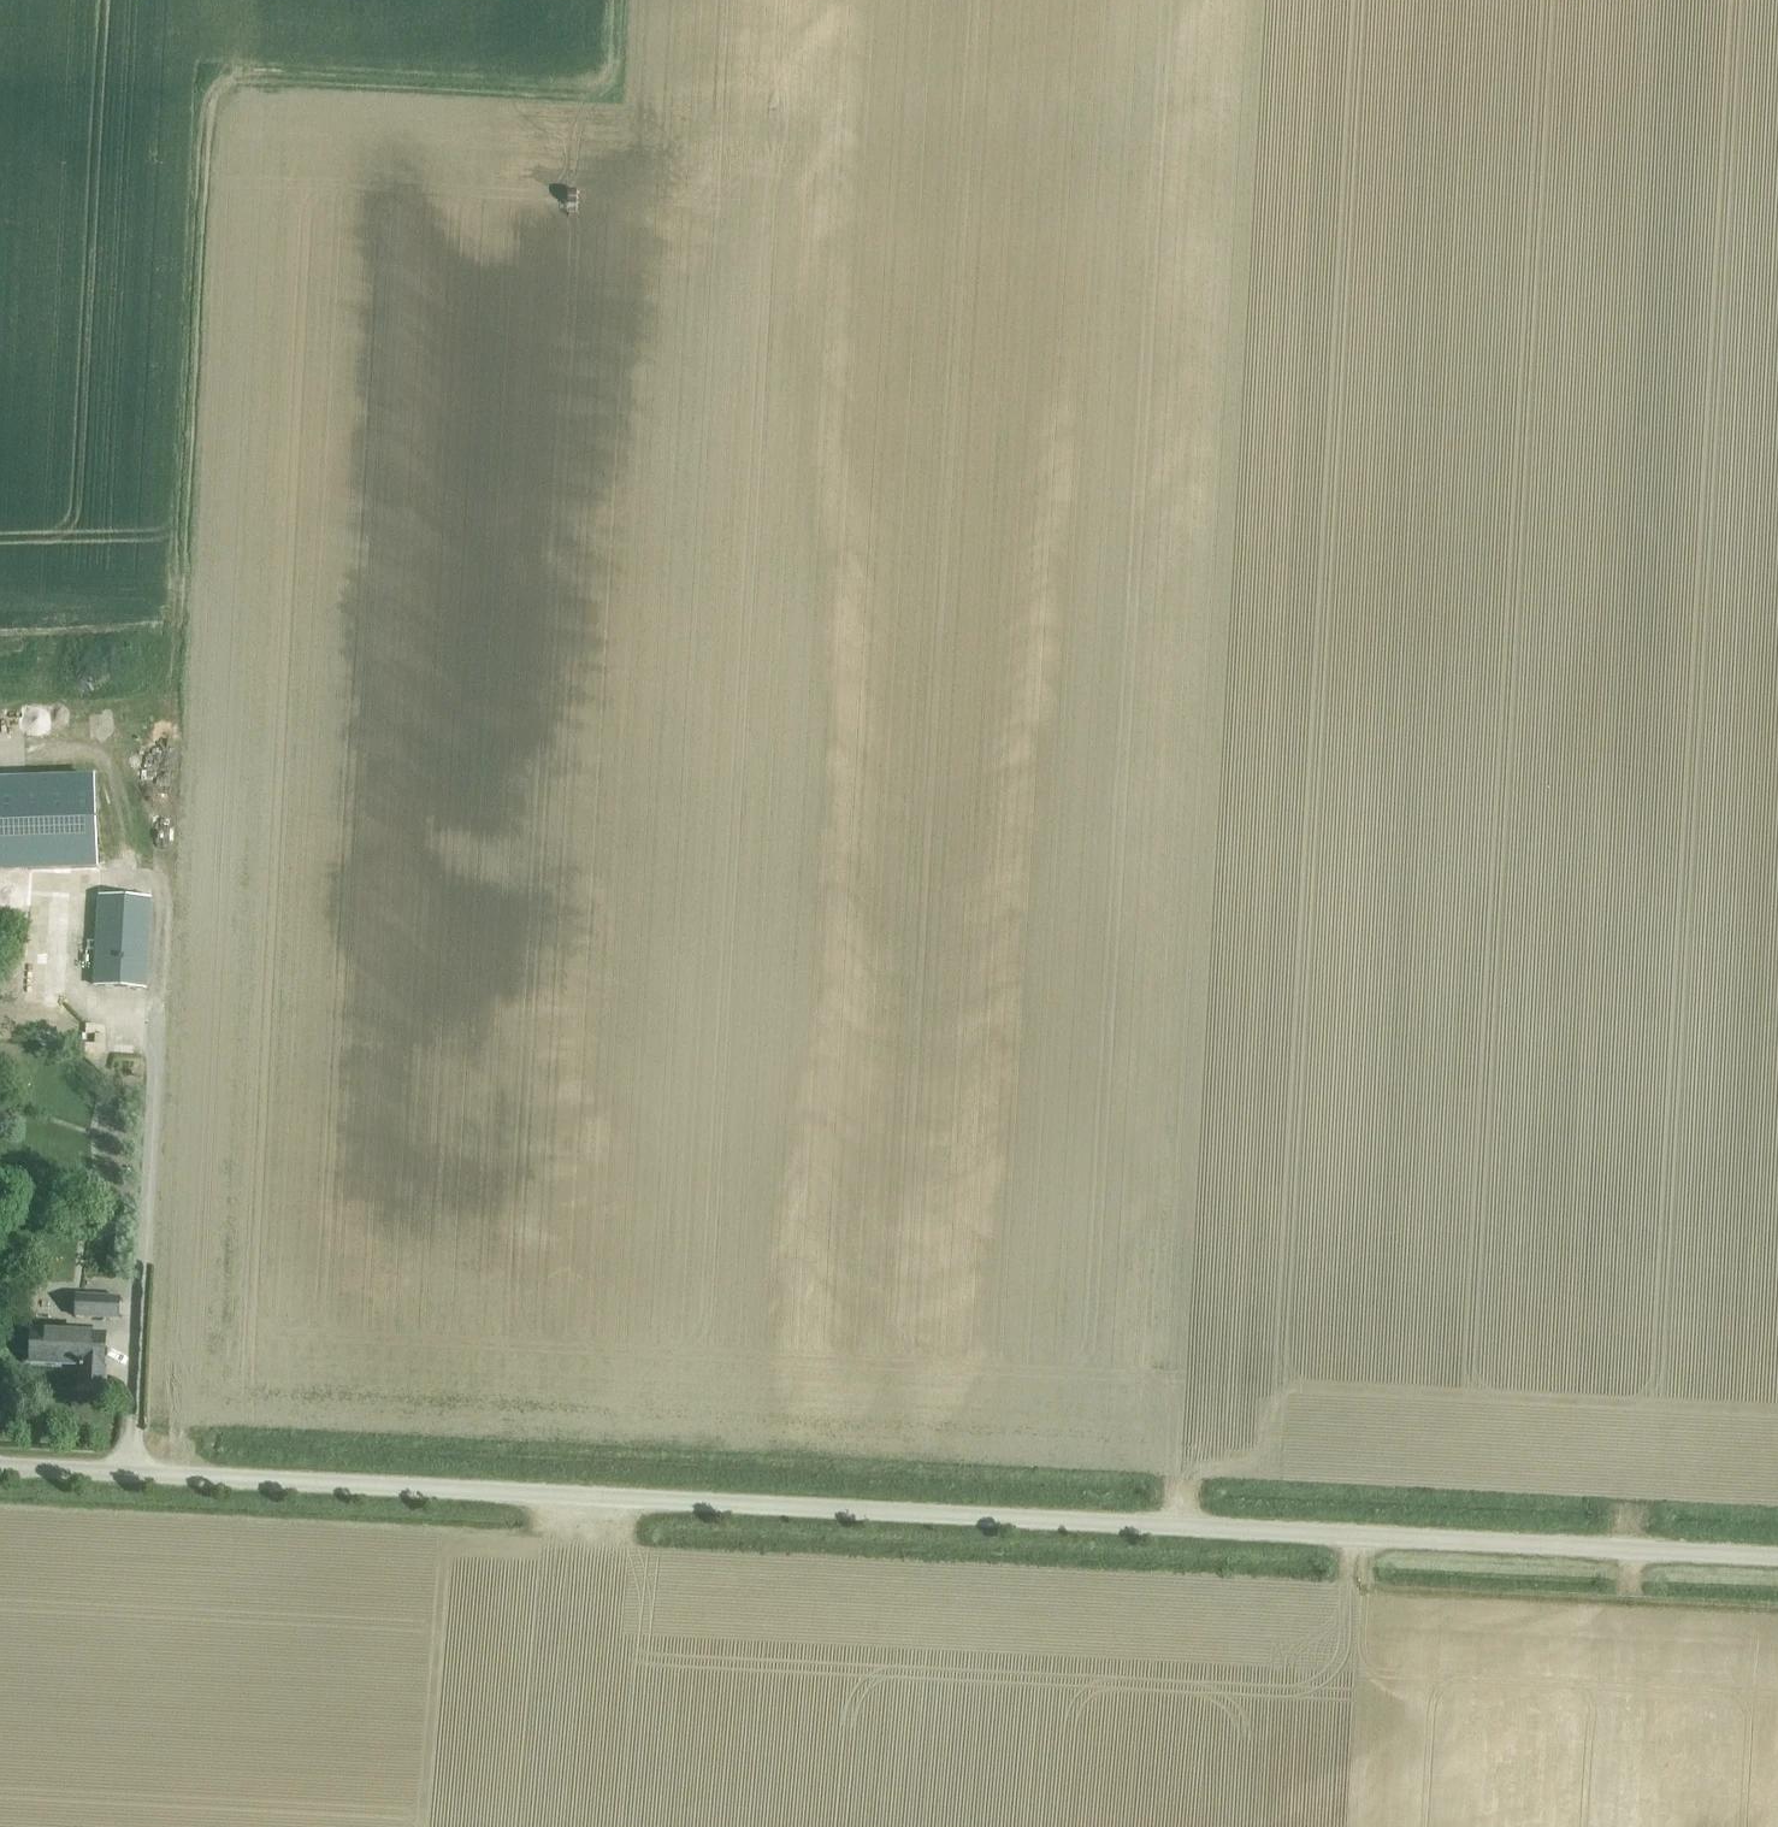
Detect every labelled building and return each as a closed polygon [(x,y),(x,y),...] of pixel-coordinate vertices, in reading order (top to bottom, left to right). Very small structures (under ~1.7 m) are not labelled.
[(33,781),(0,782),(0,871),(97,868),(94,779),(33,781)] [(95,986),(146,989),(151,899),(101,897),(95,986)] [(118,1298),(73,1296),(72,1317),(117,1319),(118,1298)] [(82,1385),(102,1386),(105,1336),(33,1333),(31,1361),(84,1364),(82,1385)]
